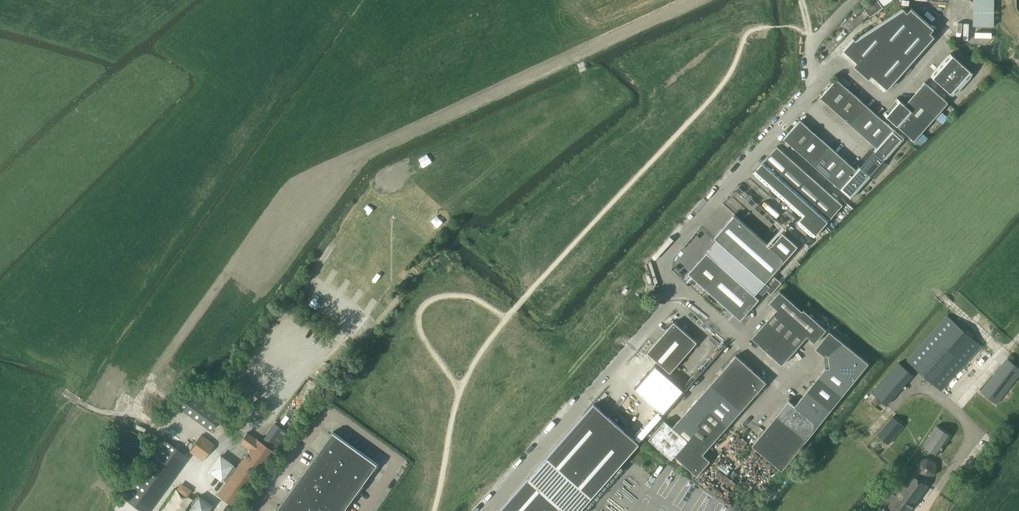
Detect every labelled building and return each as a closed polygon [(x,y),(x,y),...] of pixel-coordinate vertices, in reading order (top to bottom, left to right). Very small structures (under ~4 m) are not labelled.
[(863,6),(870,16),(882,8),(878,0),(872,0),(863,6)] [(995,25),(995,0),(974,0),(974,25),(995,25)] [(855,66),(870,79),(873,76),(888,89),(935,36),(931,33),(935,29),(912,9),(908,13),(905,9),(857,41),(855,39),(845,50),(858,62),(855,66)] [(932,76),(954,96),(974,74),(951,54),(932,76)] [(885,161),(905,139),(837,79),(821,98),(877,148),(857,170),(801,120),(784,139),(851,199),(871,176),(876,180),(889,165),(885,161)] [(884,114),(915,141),(949,103),(926,82),(906,105),(898,98),(884,114)] [(803,216),(798,222),(814,237),(843,205),(778,146),(754,173),(803,216)] [(735,215),(715,239),(717,241),(722,245),(764,282),(770,287),(767,290),(771,294),(782,283),(777,279),(773,275),(786,260),(798,247),(783,233),(771,247),(735,215)] [(717,241),(706,253),(722,266),(754,294),(764,282),(722,245),(717,241)] [(688,274),(741,321),(759,300),(754,294),(722,266),(706,253),(688,274)] [(770,303),(777,310),(752,338),(783,365),(808,337),(815,344),(827,330),(804,310),(802,312),(780,292),(770,303)] [(908,361),(941,391),(981,346),(948,316),(908,361)] [(648,353),(670,373),(697,343),(674,322),(648,353)] [(826,368),(795,406),(789,401),(753,446),(783,470),(869,363),(830,332),(816,349),(824,356),(829,355),(830,368),(826,368)] [(665,421),(649,439),(672,459),(675,456),(697,475),(710,461),(703,454),(766,382),(736,356),(673,427),(665,421)] [(996,403),(1018,374),(1018,369),(1008,360),(982,392),(996,403)] [(873,393),(887,405),(913,375),(900,363),(873,393)] [(654,366),(634,389),(664,416),(684,393),(654,366)] [(238,379),(233,386),(254,402),(259,395),(238,379)] [(178,406),(211,431),(226,410),(227,409),(194,385),(193,387),(178,406)] [(253,404),(244,415),(248,418),(257,407),(253,404)] [(640,443),(595,404),(500,510),(580,510),(640,443)] [(878,435),(888,444),(904,426),(893,417),(878,435)] [(218,495),(234,506),(274,451),(275,451),(289,433),(276,424),(262,442),(258,439),(248,432),(241,442),(250,449),(237,468),(226,483),(218,495)] [(924,446),(938,456),(951,435),(937,426),(924,446)] [(379,467),(332,434),(277,510),(348,510),(379,467)] [(189,450),(202,461),(214,445),(200,435),(189,450)] [(189,457),(165,440),(126,493),(149,510),(189,457)] [(219,455),(209,470),(226,483),(237,468),(219,455)] [(891,503),(887,509),(885,507),(882,510),(909,510),(928,485),(913,474),(897,496),(890,490),(884,498),(891,503)] [(190,507),(195,510),(208,510),(212,506),(197,496),(190,507)]
